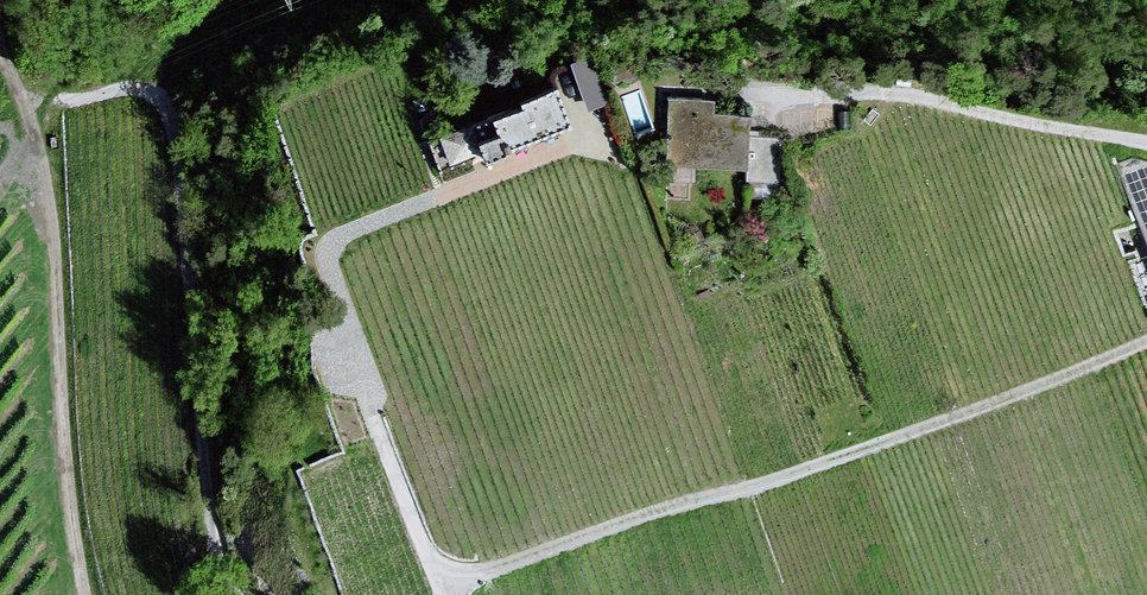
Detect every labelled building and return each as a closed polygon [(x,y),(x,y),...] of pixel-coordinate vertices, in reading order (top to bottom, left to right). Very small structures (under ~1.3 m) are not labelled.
[(591,57),(570,64),(588,113),(609,105),(591,57)] [(517,114),(493,123),(499,139),(504,152),(569,129),(554,90),(513,104),(517,114)] [(750,163),(752,119),(708,117),(709,101),(667,99),(664,176),(746,179),(745,202),(780,203),(781,164),(750,163)] [(499,139),(493,123),(492,119),(429,143),(441,174),(484,158),(479,146),(499,139)] [(504,152),(499,139),(479,146),(484,158),(487,165),(506,158),(504,152)] [(1117,164),(1146,239),(1146,167),(1117,164)]
